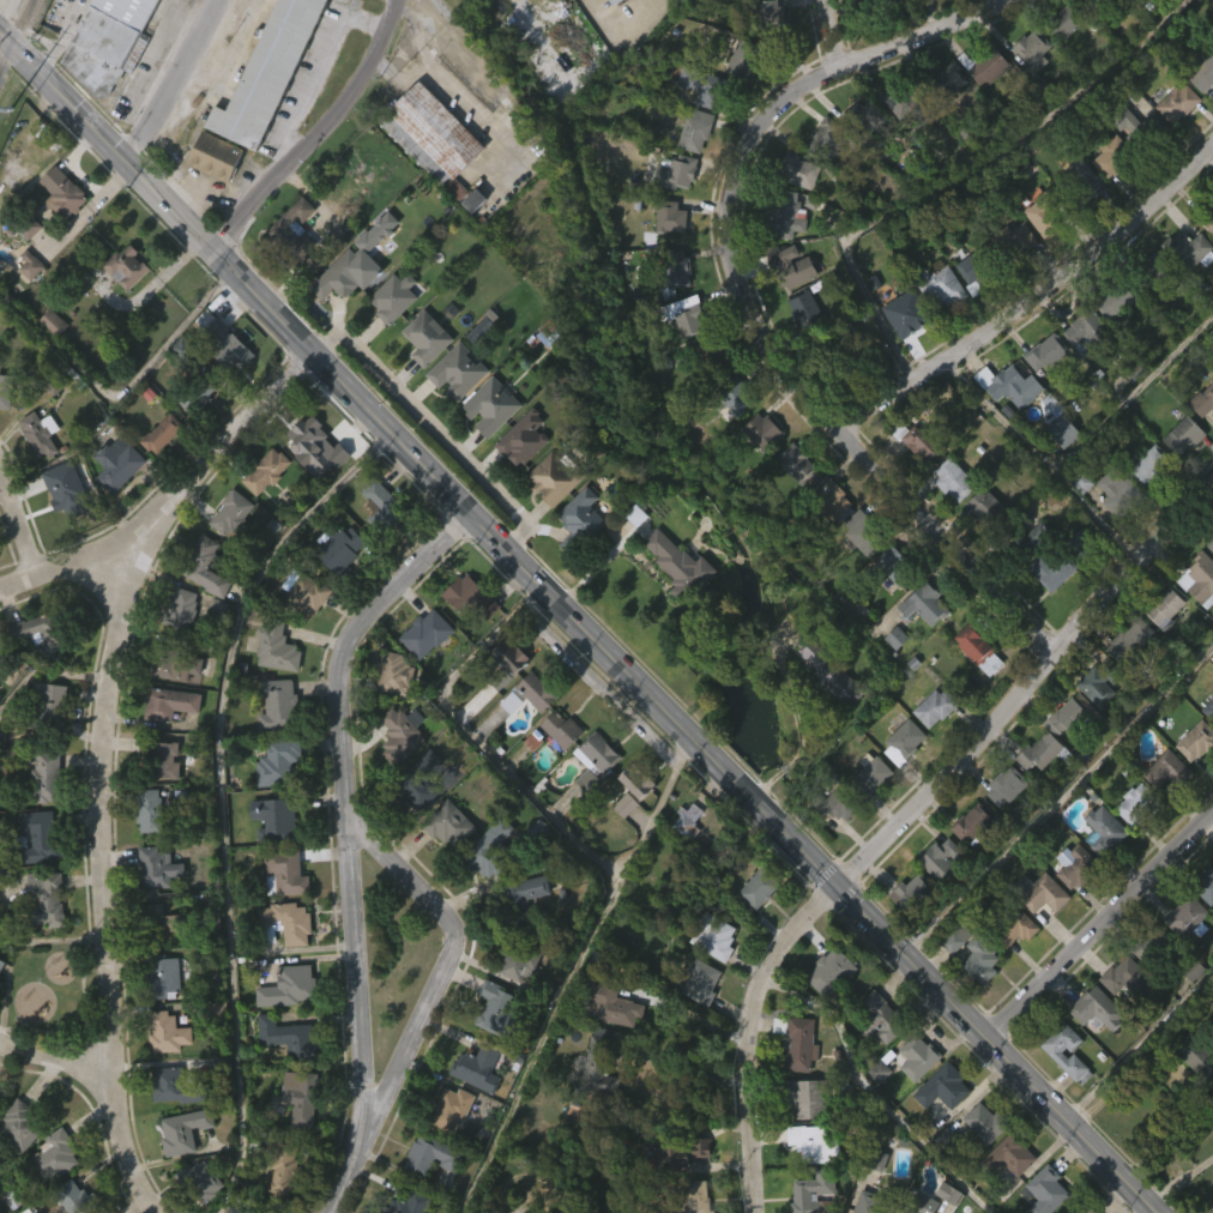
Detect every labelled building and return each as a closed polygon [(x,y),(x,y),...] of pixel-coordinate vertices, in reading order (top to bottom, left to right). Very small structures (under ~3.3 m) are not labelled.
[(90,2),(91,0),(158,0),(141,31),(151,36),(131,73),(128,71),(122,84),(120,83),(111,97),(99,98),(64,59),(74,42),(72,41),(92,4),(90,2)] [(228,109),(279,0),(328,0),(258,151),(205,126),(216,103),(228,109)] [(615,8),(609,0),(627,0),(615,8)] [(749,24),(748,0),(780,0),(780,5),(787,5),(789,26),(765,26),(765,24),(749,24)] [(863,8),(862,0),(901,0),(901,5),(863,8)] [(1094,14),(1081,0),(1110,0),(1094,14)] [(1144,0),(1108,0),(1101,8),(1119,26),(1144,0)] [(1090,18),(1068,38),(1064,34),(1058,40),(1046,26),(1073,1),(1090,18)] [(861,8),(860,37),(891,38),(892,8),(861,8)] [(1070,35),(1086,52),(1112,28),(1096,11),(1070,35)] [(1039,26),(1055,44),(1027,71),(1009,52),(1028,34),(1030,36),(1039,26)] [(760,58),(755,70),(753,68),(750,77),(729,68),(742,36),(761,44),(756,56),(760,58)] [(748,42),(750,69),(777,66),(775,40),(748,42)] [(1044,59),(1059,79),(1079,64),(1064,44),(1044,59)] [(996,46),(1014,64),(992,85),(989,80),(983,86),(959,59),(966,52),(974,59),(977,58),(980,61),(996,46)] [(1190,76),(1212,54),(1212,87),(1207,93),(1190,76)] [(961,70),(971,83),(946,102),(935,87),(936,86),(930,79),(936,76),(935,73),(940,68),(942,71),(956,60),(964,68),(961,70)] [(732,80),(722,111),(696,102),(701,89),(689,85),(688,87),(678,83),(686,64),(732,80)] [(1044,101),(1039,96),(1048,87),(1030,68),(1007,89),(1030,114),(1044,101)] [(487,147),(455,177),(452,174),(439,187),(376,121),(422,79),(487,147)] [(924,102),(928,108),(934,103),(942,115),(925,128),(913,111),(900,121),(886,101),(916,79),(929,98),(924,102)] [(749,81),(728,80),(726,116),(748,117),(749,81)] [(1188,84),(1203,98),(1188,115),(1185,113),(1176,123),(1158,105),(1178,85),(1182,90),(1188,84)] [(970,104),(959,91),(951,99),(979,130),(1006,105),(989,86),(970,104)] [(1205,95),(1188,113),(1206,129),(1212,122),(1212,102),(1205,95)] [(876,144),(845,115),(859,99),(891,128),(876,144)] [(964,124),(950,102),(924,118),(937,140),(964,124)] [(1123,104),(1140,123),(1151,114),(1170,134),(1145,158),(1124,137),(1130,132),(1126,127),(1120,132),(1108,119),(1123,104)] [(717,114),(711,137),(707,135),(702,152),(680,146),(689,114),(694,115),(695,108),(717,114)] [(829,114),(844,125),(840,128),(850,135),(844,144),(847,146),(838,157),(835,155),(832,161),(810,144),(823,126),(822,125),(823,122),(822,121),(829,114)] [(438,230),(479,189),(414,122),(372,163),(438,230)] [(1167,167),(1191,144),(1173,125),(1149,148),(1167,167)] [(880,138),(891,161),(912,150),(901,128),(880,138)] [(239,168),(231,182),(229,181),(228,182),(188,163),(205,129),(245,149),(236,167),(239,168)] [(1118,133),(1139,156),(1118,175),(1116,173),(1110,179),(1094,161),(1105,151),(1099,145),(1110,134),(1114,138),(1118,133)] [(886,166),(867,139),(857,146),(854,143),(841,152),(857,176),(867,169),(872,175),(886,166)] [(1136,165),(1117,146),(1103,160),(1131,188),(1154,165),(1145,156),(1136,165)] [(821,171),(814,189),(783,177),(785,171),(781,170),(790,150),(803,155),(802,158),(823,167),(821,171)] [(683,153),(700,158),(695,181),(693,181),(692,191),(678,187),(677,192),(665,189),(666,186),(656,183),(660,163),(671,167),(674,156),(680,157),(681,153),(683,153)] [(1102,194),(1080,211),(1058,182),(1072,171),(1068,167),(1085,153),(1110,188),(1102,194)] [(827,198),(844,172),(821,157),(804,183),(827,198)] [(1092,188),(1097,194),(1086,202),(1100,220),(1129,198),(1111,174),(1092,188)] [(70,176),(86,192),(84,194),(87,198),(79,207),(80,209),(76,213),(74,212),(66,221),(52,206),(49,209),(44,204),(48,201),(46,199),(70,176)] [(1054,186),(1075,216),(1046,239),(1026,211),(1027,210),(1026,207),(1039,201),(1037,198),(1054,186)] [(798,213),(796,239),(770,236),(770,231),(766,231),(767,218),(771,218),(773,189),(799,192),(798,213)] [(320,243),(306,258),(292,245),(283,254),(264,235),(303,194),(319,210),(302,227),(320,243)] [(1084,242),(1100,228),(1074,197),(1057,211),(1084,242)] [(680,201),(680,209),(689,210),(688,231),(670,230),(670,235),(658,234),(660,199),(680,201)] [(1199,215),(1212,201),(1212,233),(1199,215)] [(43,225),(31,240),(20,230),(13,237),(6,230),(25,210),(43,225)] [(84,239),(64,219),(40,242),(60,263),(84,239)] [(1027,221),(1042,241),(1008,268),(995,251),(1000,246),(992,236),(1009,224),(1014,230),(1027,221)] [(481,241),(471,230),(455,244),(466,255),(481,241)] [(1205,231),(1212,242),(1212,263),(1208,267),(1203,261),(1189,273),(1164,243),(1183,230),(1185,234),(1188,231),(1194,240),(1205,231)] [(1037,279),(1059,262),(1040,236),(1017,252),(1037,279)] [(311,250),(298,237),(260,273),(293,307),(314,287),(294,266),(311,250)] [(651,273),(680,273),(681,251),(672,251),(672,242),(651,242),(651,273)] [(139,253),(135,257),(141,262),(144,260),(151,267),(128,290),(103,264),(117,249),(120,253),(129,243),(139,253)] [(796,243),(803,258),(810,254),(821,274),(787,291),(777,270),(774,271),(770,260),(768,258),(770,258),(767,251),(780,243),(784,251),(796,243)] [(976,297),(967,285),(970,284),(958,265),(988,243),(1001,261),(989,270),(995,277),(983,285),(986,289),(976,297)] [(361,284),(350,296),(340,295),(334,289),(322,300),(309,286),(350,247),(368,265),(355,277),(361,284)] [(686,251),(687,257),(692,255),(694,273),(690,273),(692,284),(670,286),(665,251),(686,248),(686,251)] [(1160,249),(1177,268),(1157,286),(1154,283),(1146,290),(1134,277),(1140,271),(1135,266),(1148,254),(1152,258),(1160,249)] [(1198,263),(1207,276),(1212,271),(1212,252),(1198,263)] [(24,281),(38,268),(26,255),(12,268),(24,281)] [(1000,302),(1032,284),(1019,262),(1005,270),(1003,266),(985,277),(1000,302)] [(947,264),(967,296),(958,302),(955,301),(946,307),(945,306),(935,313),(911,276),(924,267),(930,274),(947,264)] [(420,297),(390,327),(376,314),(381,309),(369,298),(396,272),(420,297)] [(1183,284),(1173,273),(1138,304),(1153,320),(1172,302),(1182,313),(1194,302),(1200,308),(1212,296),(1212,295),(1193,274),(1183,284)] [(1126,278),(1141,297),(1111,321),(1094,301),(1111,288),(1112,289),(1126,278)] [(146,309),(122,284),(98,307),(122,332),(146,309)] [(813,316),(803,295),(796,299),(789,285),(774,293),(772,288),(760,294),(780,333),(813,316)] [(913,333),(904,339),(889,314),(895,310),(891,303),(916,288),(935,320),(913,333)] [(304,328),(317,341),(329,330),(338,340),(354,325),(348,319),(361,306),(344,289),(304,328)] [(827,322),(810,330),(808,324),(801,327),(790,298),(811,289),(827,322)] [(947,306),(969,336),(991,320),(969,290),(947,306)] [(702,304),(707,318),(702,319),(707,333),(699,336),(698,333),(683,338),(676,318),(663,322),(658,308),(699,294),(702,304)] [(1115,331),(1098,345),(1091,337),(1081,345),(1068,330),(1074,325),(1072,324),(1093,304),(1115,331)] [(72,325),(58,338),(40,320),(53,306),(72,325)] [(923,317),(920,311),(912,315),(932,354),(961,340),(944,306),(923,317)] [(457,340),(426,369),(411,354),(417,348),(403,331),(427,309),(457,340)] [(363,340),(373,350),(369,354),(384,368),(412,337),(404,330),(408,326),(391,310),(363,340)] [(228,326),(257,355),(243,368),(240,363),(237,367),(235,364),(230,370),(212,352),(221,345),(217,342),(216,343),(213,342),(210,346),(200,337),(205,332),(204,331),(218,316),(228,326)] [(1131,341),(1119,322),(1090,340),(1102,359),(1131,341)] [(795,369),(818,358),(804,327),(780,338),(795,369)] [(909,330),(877,345),(893,380),(925,365),(909,330)] [(1069,351),(1043,373),(1027,354),(1054,332),(1069,351)] [(670,359),(676,379),(702,371),(692,338),(659,349),(663,361),(670,359)] [(467,354),(477,364),(481,361),(490,370),(459,402),(446,391),(452,385),(448,380),(441,387),(427,373),(460,340),(471,351),(467,354)] [(51,379),(63,366),(45,349),(33,362),(51,379)] [(1101,369),(1083,349),(1056,372),(1074,393),(1101,369)] [(395,373),(411,389),(404,396),(418,410),(448,380),(419,350),(395,373)] [(248,396),(213,358),(193,376),(228,414),(248,396)] [(205,408),(194,418),(176,399),(199,376),(197,374),(205,366),(219,380),(215,385),(218,388),(212,393),(216,397),(205,408)] [(989,366),(996,375),(1004,368),(1007,370),(1012,366),(1038,398),(1022,411),(1008,393),(998,402),(976,376),(989,366)] [(1017,396),(1032,416),(1036,413),(1038,415),(1066,394),(1050,372),(1017,396)] [(11,410),(0,409),(0,374),(13,375),(11,410)] [(506,393),(511,399),(514,394),(524,405),(490,440),(476,426),(484,417),(479,412),(473,420),(466,414),(470,410),(464,405),(494,374),(503,384),(500,387),(506,393)] [(743,382),(758,404),(737,417),(736,415),(726,421),(712,397),(722,391),(723,393),(726,391),(722,385),(738,374),(743,382)] [(484,412),(475,403),(471,407),(460,395),(464,391),(455,382),(419,415),(435,432),(437,429),(451,443),(484,412)] [(702,417),(728,410),(720,382),(695,388),(702,417)] [(1203,393),(1212,384),(1212,410),(1205,418),(1190,403),(1202,391),(1203,393)] [(1015,451),(1039,431),(1026,415),(1019,420),(1006,404),(986,421),(977,411),(969,418),(990,443),(1001,434),(1015,451)] [(549,441),(525,465),(523,461),(518,466),(509,457),(513,452),(512,451),(506,455),(495,445),(535,405),(541,412),(538,415),(545,421),(537,429),(549,436),(549,441)] [(36,411),(42,421),(50,415),(60,429),(50,437),(61,453),(52,460),(47,453),(41,457),(23,430),(25,429),(19,421),(36,411)] [(185,427),(158,454),(151,448),(150,449),(140,441),(150,432),(151,434),(171,412),(186,426),(185,427)] [(307,412),(310,417),(314,414),(325,424),(321,428),(328,435),(318,447),(315,445),(314,446),(320,452),(324,448),(337,460),(322,475),(292,445),(295,442),(290,437),(296,432),(292,429),(307,412)] [(760,414),(765,418),(770,414),(786,432),(773,443),(776,447),(767,454),(742,428),(759,412),(760,414)] [(211,432),(201,423),(203,421),(195,414),(171,440),(189,457),(211,432)] [(517,446),(488,415),(455,446),(469,462),(467,463),(482,479),(517,446)] [(911,418),(922,428),(927,424),(931,430),(936,426),(946,434),(940,440),(948,446),(931,465),(904,440),(901,442),(892,433),(907,415),(911,418)] [(1085,434),(1068,449),(1050,430),(1067,416),(1085,434)] [(727,457),(748,449),(735,419),(705,432),(713,451),(723,447),(727,457)] [(1197,459),(1206,449),(1212,456),(1212,429),(1205,421),(1183,445),(1197,459)] [(126,433),(134,442),(132,445),(147,461),(114,494),(97,477),(107,467),(93,454),(107,442),(110,446),(121,435),(122,436),(126,433)] [(796,443),(801,447),(802,446),(811,455),(809,458),(820,469),(803,485),(783,466),(787,461),(781,457),(795,442),(796,443)] [(273,447),(280,453),(282,452),(292,461),(280,475),(284,477),(274,487),(271,483),(258,496),(241,481),(251,471),(253,473),(258,467),(255,466),(273,447)] [(543,480),(532,470),(539,462),(525,449),(489,486),(514,510),(543,480)] [(553,451),(574,471),(579,465),(589,475),(555,509),(542,496),(544,494),(541,490),(537,494),(532,489),(537,484),(529,476),(553,451)] [(54,470),(46,455),(35,461),(30,452),(13,461),(34,501),(53,491),(45,475),(54,470)] [(136,481),(149,496),(179,468),(166,454),(136,481)] [(313,521),(329,505),(333,509),(344,498),(303,455),(283,476),(291,484),(284,491),(313,521)] [(952,455),(979,484),(961,502),(952,493),(949,494),(939,483),(931,489),(925,482),(952,455)] [(1156,481),(1175,499),(1200,474),(1181,455),(1156,481)] [(1062,459),(1044,474),(1057,490),(1076,475),(1062,459)] [(895,479),(918,504),(937,487),(914,461),(895,479)] [(71,465),(91,508),(80,514),(78,511),(67,515),(65,509),(59,512),(53,497),(71,489),(68,483),(62,487),(56,471),(71,465)] [(1115,467),(1127,479),(1129,477),(1148,495),(1121,520),(1104,503),(1111,496),(1098,483),(1115,467)] [(90,518),(107,536),(142,501),(115,473),(90,498),(100,509),(90,518)] [(856,511),(844,523),(839,518),(834,523),(815,505),(820,500),(811,491),(828,473),(849,494),(846,496),(855,505),(852,507),(856,511)] [(396,521),(384,533),(370,520),(382,507),(366,489),(376,478),(408,509),(396,521)] [(797,528),(816,511),(789,482),(770,499),(797,528)] [(608,521),(573,556),(561,544),(572,533),(562,525),(567,521),(560,514),(589,485),(601,497),(591,506),(608,521)] [(1148,486),(1124,508),(1139,525),(1164,504),(1148,486)] [(235,521),(252,538),(287,505),(270,487),(235,521)] [(242,529),(237,535),(231,530),(227,536),(210,523),(224,505),(222,502),(234,488),(255,505),(245,519),(248,521),(242,529)] [(983,489),(989,495),(991,491),(1012,513),(994,530),(968,503),(983,489)] [(519,518),(548,549),(577,521),(548,490),(519,518)] [(926,527),(931,523),(949,542),(969,524),(945,497),(920,520),(926,527)] [(52,556),(84,545),(68,501),(36,512),(52,556)] [(1097,543),(1109,555),(1133,533),(1109,507),(1090,524),(1103,537),(1097,543)] [(889,539),(870,559),(846,535),(851,530),(845,524),(862,508),(881,526),(879,529),(889,539)] [(847,544),(821,516),(802,533),(828,562),(847,544)] [(372,549),(361,561),(376,576),(401,550),(370,519),(356,533),(372,549)] [(1058,532),(1042,548),(1039,547),(1025,560),(1001,533),(1016,519),(1030,533),(1045,519),(1058,532)] [(348,523),(367,541),(356,551),(360,554),(336,578),(312,555),(321,545),(318,541),(332,526),(338,532),(348,523)] [(550,557),(566,572),(554,585),(566,596),(599,561),(584,546),(593,538),(581,526),(550,557)] [(659,527),(684,551),(687,550),(699,561),(704,556),(719,571),(686,605),(671,592),(676,586),(672,581),(676,579),(658,562),(663,557),(659,555),(657,556),(644,543),(659,527)] [(249,545),(229,529),(203,563),(223,579),(249,545)] [(203,533),(221,543),(216,553),(221,557),(215,568),(211,566),(209,569),(233,584),(224,598),(182,572),(186,565),(183,563),(197,541),(198,542),(203,533)] [(962,545),(973,558),(985,548),(973,535),(962,545)] [(904,579),(907,583),(901,589),(894,581),(887,589),(870,572),(880,562),(877,560),(894,543),(917,566),(904,579)] [(834,567),(863,599),(883,581),(854,549),(834,567)] [(1063,550),(1079,566),(1052,593),(1027,568),(1044,551),(1052,560),(1063,550)] [(1203,551),(1212,560),(1212,606),(1209,610),(1178,580),(1197,561),(1195,560),(1203,551)] [(1003,585),(1010,594),(1018,587),(1024,594),(1046,576),(1033,561),(1003,585)] [(365,584),(344,564),(333,576),(326,569),(306,591),(334,617),(365,584)] [(710,610),(696,596),(690,603),(653,568),(637,584),(653,599),(650,602),(670,622),(662,630),(677,645),(710,610)] [(301,571),(334,590),(325,605),(322,604),(316,614),(313,611),(307,621),(280,603),(301,571)] [(469,574),(502,608),(489,621),(481,612),(475,618),(467,611),(464,615),(442,593),(460,575),(464,579),(469,574)] [(220,638),(227,621),(203,610),(215,583),(196,575),(176,618),(220,638)] [(939,598),(953,611),(947,617),(945,616),(934,627),(917,609),(910,617),(900,606),(928,578),(943,593),(939,598)] [(195,601),(198,602),(195,609),(198,609),(193,624),(191,624),(189,629),(162,620),(165,608),(168,609),(170,601),(175,602),(176,598),(173,597),(176,586),(198,593),(195,601)] [(1172,586),(1189,603),(1171,620),(1175,623),(1166,632),(1148,614),(1154,609),(1149,604),(1160,593),(1163,596),(1172,586)] [(889,588),(869,603),(881,620),(901,605),(889,588)] [(1072,608),(1056,591),(1048,599),(1039,590),(1020,608),(1046,634),(1072,608)] [(1212,627),(1212,608),(1198,592),(1169,620),(1193,645),(1212,627)] [(435,608),(455,630),(421,662),(399,639),(415,624),(412,623),(421,615),(424,618),(435,608)] [(55,611),(66,642),(49,658),(37,656),(31,640),(16,646),(8,627),(29,618),(30,621),(55,611)] [(303,661),(326,634),(299,611),(276,638),(303,661)] [(483,658),(495,645),(459,612),(437,637),(459,657),(469,646),(483,658)] [(1142,616),(1163,635),(1129,671),(1108,651),(1115,644),(1112,642),(1123,630),(1126,633),(1142,616)] [(285,624),(283,635),(288,635),(286,642),(298,645),(297,651),(303,652),(298,672),(260,665),(261,657),(258,656),(261,638),(258,636),(259,627),(267,627),(268,617),(285,621),(285,624)] [(1006,662),(991,676),(960,645),(961,644),(955,636),(972,621),(988,638),(985,639),(1006,662)] [(901,658),(909,650),(926,667),(945,647),(918,622),(892,649),(901,658)] [(157,661),(182,671),(196,637),(171,626),(157,661)] [(1157,672),(1167,663),(1164,659),(1180,644),(1165,628),(1139,652),(1157,672)] [(218,657),(223,643),(208,638),(203,651),(218,657)] [(856,694),(845,705),(816,674),(819,671),(799,651),(814,638),(862,688),(856,694)] [(508,639),(518,647),(519,646),(532,659),(515,675),(494,652),(508,639)] [(180,654),(189,657),(191,654),(205,658),(198,687),(151,675),(156,646),(181,652),(180,654)] [(448,671),(426,647),(393,679),(415,702),(448,671)] [(10,657),(0,667),(0,648),(10,657)] [(411,663),(411,668),(415,669),(411,694),(408,694),(406,696),(398,694),(397,698),(378,694),(381,664),(384,664),(386,651),(403,654),(403,656),(406,657),(405,662),(411,663)] [(58,690),(47,653),(2,666),(9,687),(28,681),(33,698),(58,690)] [(1101,688),(1119,708),(1152,676),(1134,657),(1101,688)] [(1111,662),(1124,677),(1117,684),(1111,678),(1108,682),(1118,694),(1102,710),(1078,683),(1097,665),(1102,670),(1111,662)] [(946,680),(984,717),(1000,701),(962,664),(946,680)] [(903,679),(891,666),(877,679),(889,691),(903,679)] [(542,681),(543,682),(545,680),(560,695),(542,713),(527,699),(511,714),(500,704),(532,671),(542,681)] [(510,715),(525,700),(501,678),(486,693),(510,715)] [(294,684),(294,695),(300,694),(300,705),(296,705),(297,730),(260,731),(259,714),(267,714),(266,694),(262,694),(262,681),(294,680),(294,684)] [(70,700),(66,701),(65,723),(38,720),(41,698),(34,698),(35,682),(71,687),(70,700)] [(203,695),(200,714),(175,711),(173,723),(145,719),(147,702),(144,702),(146,687),(203,695)] [(948,689),(962,704),(945,722),(942,719),(931,730),(915,712),(937,689),(942,694),(948,689)] [(398,696),(381,691),(369,731),(402,740),(412,706),(396,702),(398,696)] [(1075,698),(1096,719),(1076,736),(1069,728),(1058,738),(1045,724),(1075,698)] [(1205,710),(1212,700),(1212,718),(1205,710)] [(394,707),(399,712),(402,710),(409,717),(417,708),(426,718),(417,724),(424,731),(421,735),(427,742),(398,767),(388,756),(392,753),(385,744),(392,737),(387,732),(390,730),(385,724),(387,722),(382,717),(394,707)] [(510,727),(535,754),(553,737),(527,710),(510,727)] [(556,710),(567,720),(571,717),(585,732),(566,752),(565,749),(560,754),(545,740),(550,735),(541,725),(556,710)] [(1107,740),(1095,714),(1075,724),(1087,750),(1107,740)] [(910,760),(901,768),(886,753),(892,747),(887,742),(911,718),(929,737),(918,748),(921,750),(910,760)] [(1202,718),(1212,730),(1212,751),(1209,754),(1206,752),(1200,756),(1196,755),(1189,761),(1173,746),(1202,718)] [(258,721),(259,755),(253,755),(254,771),(292,770),(290,720),(258,721)] [(62,726),(33,722),(27,759),(56,764),(62,726)] [(197,735),(144,727),(138,759),(167,763),(169,750),(194,754),(197,735)] [(951,746),(933,727),(906,752),(924,771),(951,746)] [(596,730),(623,758),(611,768),(612,771),(609,774),(603,772),(598,777),(601,779),(586,792),(577,781),(590,768),(573,752),(596,730)] [(1048,730),(1075,761),(1069,766),(1058,754),(1039,770),(1036,765),(1027,772),(1014,756),(1048,730)] [(158,743),(180,742),(179,756),(175,756),(175,762),(181,762),(180,779),(150,778),(151,753),(144,752),(144,747),(140,747),(140,737),(158,737),(158,743)] [(297,784),(262,786),(261,762),(271,761),(270,738),(306,737),(307,755),(304,755),(304,762),(296,762),(297,784)] [(1010,799),(1022,813),(1030,805),(1035,810),(1059,789),(1050,780),(1080,753),(1066,737),(1036,764),(1042,771),(1010,799)] [(374,793),(391,809),(421,777),(387,745),(372,760),(389,776),(374,793)] [(1197,776),(1182,790),(1171,779),(1159,790),(1143,774),(1171,748),(1197,776)] [(441,792),(420,813),(409,799),(404,803),(391,789),(432,749),(448,767),(433,783),(441,792)] [(534,765),(559,791),(579,772),(565,757),(560,761),(550,750),(534,765)] [(64,767),(64,802),(40,804),(41,797),(36,797),(36,785),(36,770),(40,770),(41,752),(65,752),(64,767)] [(869,753),(875,759),(879,755),(897,773),(873,796),(871,793),(867,799),(851,783),(867,767),(861,761),(869,753)] [(875,789),(893,807),(922,777),(904,759),(875,789)] [(1188,805),(1212,779),(1193,761),(1169,787),(1188,805)] [(633,762),(640,771),(641,768),(659,785),(626,816),(616,807),(632,791),(618,778),(633,762)] [(1014,765),(1030,781),(1007,803),(1004,802),(1001,807),(989,795),(994,790),(989,785),(1003,772),(1006,774),(1014,765)] [(594,819),(616,795),(590,771),(568,795),(594,819)] [(175,818),(174,802),(172,802),(172,782),(144,783),(145,819),(175,818)] [(1145,783),(1166,805),(1155,815),(1153,811),(1135,829),(1117,809),(1128,799),(1126,797),(1135,787),(1137,790),(1145,783)] [(843,785),(863,805),(847,821),(843,816),(839,820),(831,811),(825,817),(810,802),(820,792),(822,793),(831,785),(837,790),(843,785)] [(390,827),(419,855),(439,834),(424,820),(440,803),(425,789),(390,827)] [(1187,815),(1163,789),(1136,815),(1151,830),(1162,819),(1172,830),(1187,815)] [(161,790),(161,797),(163,797),(163,833),(141,833),(141,823),(137,823),(139,790),(161,790)] [(296,811),(297,839),(270,839),(270,832),(266,832),(266,821),(259,821),(259,799),(288,799),(288,793),(306,792),(306,811),(296,811)] [(888,814),(871,796),(846,819),(863,838),(888,814)] [(478,828),(457,850),(447,840),(445,843),(437,835),(434,839),(421,826),(449,798),(478,828)] [(702,810),(693,821),(695,823),(694,825),(699,829),(690,841),(666,821),(670,816),(675,820),(680,814),(675,811),(680,805),(686,810),(692,802),(702,810)] [(618,859),(650,828),(627,803),(612,818),(624,830),(607,847),(618,859)] [(985,827),(995,839),(979,853),(968,843),(971,841),(967,837),(962,841),(949,827),(976,803),(992,821),(985,827)] [(978,832),(994,850),(1023,824),(1006,806),(978,832)] [(593,820),(582,809),(569,823),(580,833),(593,820)] [(56,810),(59,841),(65,841),(66,857),(58,857),(58,861),(28,863),(28,847),(38,846),(37,834),(26,835),(24,813),(56,810)] [(511,863),(497,876),(495,874),(488,880),(477,869),(473,871),(460,858),(503,816),(515,829),(503,843),(508,847),(502,855),(511,863)] [(554,832),(537,849),(524,835),(541,819),(554,832)] [(1128,868),(1153,842),(1133,823),(1108,848),(1128,868)] [(157,830),(133,829),(133,872),(156,872),(157,830)] [(471,869),(444,838),(414,865),(428,880),(433,875),(447,890),(471,869)] [(952,838),(965,852),(958,861),(953,856),(949,859),(960,870),(943,886),(919,862),(939,843),(942,846),(952,838)] [(290,879),(289,839),(245,841),(246,860),(261,860),(261,868),(253,868),(253,880),(290,879)] [(682,851),(677,848),(665,868),(687,882),(695,868),(689,864),(698,850),(687,843),(682,851)] [(945,869),(961,884),(986,859),(970,843),(945,869)] [(1080,844),(1104,867),(1084,888),(1080,885),(1074,889),(1058,874),(1074,858),(1070,855),(1080,844)] [(1078,860),(1088,871),(1079,880),(1098,900),(1124,875),(1095,844),(1078,860)] [(159,846),(159,852),(179,853),(182,856),(182,864),(185,864),(186,877),(171,879),(173,888),(140,889),(140,869),(143,869),(143,867),(140,867),(139,847),(159,846)] [(304,861),(306,877),(314,876),(314,894),(271,897),(268,851),(303,846),(304,861)] [(15,873),(27,873),(28,887),(18,887),(18,903),(53,902),(52,851),(15,852),(15,873)] [(510,871),(496,856),(457,896),(484,923),(501,906),(488,894),(510,871)] [(1211,869),(1212,867),(1212,903),(1209,906),(1190,886),(1208,867),(1211,869)] [(768,900),(758,911),(740,894),(764,868),(781,885),(768,900)] [(60,888),(61,904),(64,904),(64,915),(66,915),(66,928),(49,929),(49,924),(30,925),(29,907),(38,907),(38,903),(34,903),(32,891),(29,891),(28,874),(64,873),(64,888),(60,888)] [(930,886),(934,889),(937,887),(948,899),(933,915),(929,910),(917,922),(889,895),(904,881),(907,886),(922,873),(933,883),(930,886)] [(1073,898),(1057,913),(1048,903),(1036,915),(1021,900),(1048,873),(1073,898)] [(533,923),(506,929),(497,888),(548,876),(551,894),(529,899),(533,923)] [(1067,931),(1092,902),(1074,885),(1067,893),(1060,887),(1050,898),(1058,905),(1050,915),(1067,931)] [(165,928),(165,917),(180,917),(180,903),(166,904),(166,887),(134,888),(136,929),(165,928)] [(1212,929),(1202,939),(1195,931),(1185,941),(1166,921),(1183,904),(1179,900),(1189,891),(1212,913),(1203,922),(1212,929)] [(163,904),(164,917),(186,917),(186,931),(167,933),(167,940),(143,941),(141,905),(163,904)] [(297,904),(297,907),(307,907),(307,913),(312,913),(312,935),(308,935),(309,946),(285,947),(284,931),(276,931),(276,943),(259,943),(258,909),(271,909),(271,904),(297,904)] [(1019,905),(1042,929),(1031,940),(1028,937),(1026,941),(1021,936),(1008,949),(991,931),(1019,905)] [(750,952),(772,929),(753,910),(731,934),(750,952)] [(729,961),(728,964),(690,942),(708,912),(737,929),(732,937),(735,939),(730,947),(735,949),(729,961)] [(1027,923),(1020,916),(1006,929),(1028,954),(1040,943),(1050,953),(1065,938),(1040,912),(1027,923)] [(60,968),(60,941),(51,941),(51,928),(57,928),(56,913),(23,913),(23,930),(27,930),(27,964),(42,964),(43,968),(60,968)] [(884,935),(899,953),(927,931),(912,913),(884,935)] [(527,962),(522,939),(544,934),(541,916),(497,925),(506,967),(527,962)] [(1182,946),(1171,956),(1166,953),(1151,968),(1131,949),(1159,923),(1182,946)] [(967,943),(968,946),(980,935),(1000,952),(996,954),(1002,960),(995,968),(1000,973),(985,988),(962,965),(974,953),(968,948),(956,960),(942,946),(962,924),(974,936),(967,943)] [(1157,960),(1176,980),(1187,970),(1193,977),(1202,969),(1195,961),(1203,954),(1185,934),(1157,960)] [(531,980),(530,986),(500,973),(507,956),(501,954),(508,939),(543,954),(531,980)] [(279,987),(305,986),(303,944),(253,946),(254,983),(270,982),(270,970),(278,970),(279,987)] [(1034,969),(1013,946),(984,973),(1000,989),(1015,975),(1021,981),(1034,969)] [(838,947),(859,968),(828,1000),(808,978),(819,966),(816,964),(826,955),(828,958),(838,947)] [(167,954),(167,959),(181,959),(187,961),(191,967),(189,974),(183,980),(175,983),(176,998),(151,1000),(150,985),(146,985),(145,955),(167,954)] [(1130,956),(1159,985),(1143,1003),(1127,985),(1117,996),(1102,980),(1115,966),(1117,970),(1130,956)] [(711,1007),(707,1015),(680,1001),(688,983),(684,980),(695,959),(723,972),(713,992),(717,994),(711,1007)] [(312,965),(313,979),(316,978),(318,1001),(300,1002),(300,1006),(258,1007),(258,973),(273,972),(273,983),(279,983),(279,967),(312,965)] [(587,978),(621,982),(618,997),(640,1001),(636,1027),(596,1021),(597,1008),(584,1006),(587,978)] [(520,1000),(503,1036),(477,1024),(488,1001),(478,996),(487,979),(511,990),(509,994),(520,1000)] [(491,1010),(523,1025),(536,996),(505,981),(491,1010)] [(1099,985),(1127,1015),(1122,1020),(1126,1025),(1115,1034),(1097,1015),(1085,1027),(1069,1010),(1088,991),(1091,994),(1099,985)] [(798,1017),(820,1039),(852,1009),(831,986),(821,996),(820,995),(798,1017)] [(888,1003),(897,1012),(899,1009),(911,1022),(888,1045),(877,1034),(881,1031),(880,1028),(881,1027),(877,1022),(875,1026),(868,1019),(873,1013),(863,1003),(876,990),(889,1002),(888,1003)] [(141,994),(143,1039),(175,1038),(173,998),(161,998),(161,994),(141,994)] [(1094,1020),(1112,1040),(1124,1029),(1129,1034),(1144,1019),(1121,994),(1094,1020)] [(676,1030),(700,1042),(715,1012),(691,1000),(676,1030)] [(169,1010),(169,1016),(176,1016),(177,1028),(192,1028),(193,1045),(186,1045),(186,1050),(150,1052),(149,1034),(153,1033),(152,1028),(150,1028),(150,1012),(169,1010)] [(781,1019),(816,1020),(815,1045),(820,1045),(819,1060),(813,1060),(813,1072),(786,1069),(787,1054),(791,1055),(792,1039),(787,1039),(787,1034),(774,1033),(776,1010),(783,1010),(781,1019)] [(276,1018),(277,1027),(313,1025),(313,1042),(320,1042),(321,1057),(289,1060),(288,1043),(260,1045),(258,1016),(276,1015),(276,1018)] [(1062,1019),(1085,1040),(1073,1052),(1067,1046),(1063,1051),(1072,1060),(1076,1055),(1096,1073),(1084,1086),(1040,1044),(1051,1033),(1049,1032),(1062,1019)] [(517,1038),(479,1020),(472,1035),(480,1039),(469,1064),(499,1078),(517,1038)] [(583,1022),(578,1045),(591,1047),(588,1060),(629,1068),(635,1043),(610,1037),(612,1028),(583,1022)] [(1078,1066),(1088,1055),(1108,1073),(1123,1057),(1088,1024),(1062,1052),(1078,1066)] [(611,1031),(609,1040),(615,1040),(609,1075),(623,1078),(621,1093),(583,1086),(595,1027),(611,1031)] [(901,1065),(866,1032),(854,1045),(876,1065),(868,1073),(882,1085),(901,1065)] [(1212,1050),(1212,1049),(1212,1082),(1177,1048),(1193,1032),(1212,1050)] [(918,1034),(930,1045),(933,1043),(945,1056),(918,1082),(895,1060),(904,1051),(903,1050),(918,1034)] [(505,1048),(493,1072),(503,1076),(495,1094),(449,1072),(455,1060),(458,1061),(463,1051),(466,1052),(467,1050),(478,1055),(485,1038),(505,1048)] [(222,1058),(221,1042),(201,1043),(202,1059),(222,1058)] [(271,1067),(269,1053),(252,1055),(255,1086),(282,1083),(283,1096),(312,1093),(309,1063),(271,1067)] [(805,1112),(806,1100),(812,1101),(813,1085),(807,1085),(808,1059),(782,1057),(780,1111),(805,1112)] [(973,1091),(954,1109),(941,1096),(928,1108),(916,1094),(951,1060),(966,1076),(962,1080),(973,1091)] [(1033,1085),(1074,1127),(1086,1115),(1063,1092),(1076,1080),(1057,1061),(1033,1085)] [(183,1066),(186,1085),(207,1084),(209,1100),(155,1104),(152,1081),(156,1081),(155,1067),(183,1066)] [(612,1135),(615,1119),(598,1116),(606,1070),(586,1067),(576,1128),(612,1135)] [(319,1091),(314,1127),(292,1126),(294,1106),(288,1106),(288,1097),(282,1097),(284,1069),(319,1073),(318,1091),(319,1091)] [(893,1090),(902,1100),(894,1107),(909,1123),(936,1098),(911,1072),(893,1090)] [(828,1079),(831,1117),(793,1118),(793,1102),(787,1103),(787,1080),(828,1079)] [(1195,1080),(1176,1098),(1198,1123),(1212,1109),(1212,1100),(1195,1080)] [(444,1114),(487,1134),(495,1117),(487,1113),(497,1090),(478,1081),(470,1098),(455,1091),(444,1114)] [(446,1086),(458,1092),(460,1087),(477,1094),(465,1121),(461,1118),(454,1134),(429,1123),(446,1086)] [(24,1151),(0,1131),(0,1126),(5,1121),(2,1118),(6,1115),(4,1114),(18,1096),(32,1109),(31,1110),(40,1117),(37,1120),(46,1126),(24,1151)] [(983,1102),(995,1115),(1000,1110),(1013,1124),(989,1147),(977,1134),(978,1133),(965,1118),(982,1100),(983,1102)] [(907,1136),(920,1149),(933,1137),(945,1150),(967,1129),(941,1102),(907,1136)] [(216,1126),(201,1128),(201,1126),(192,1128),(197,1151),(167,1157),(161,1118),(212,1109),(216,1126)] [(284,1167),(309,1168),(311,1113),(278,1112),(277,1138),(285,1139),(284,1167)] [(826,1123),(828,1136),(843,1136),(844,1160),(805,1161),(805,1151),(798,1151),(798,1145),(790,1145),(790,1126),(821,1126),(821,1124),(826,1123)] [(79,1163),(50,1182),(32,1155),(42,1149),(40,1146),(48,1140),(46,1137),(64,1126),(73,1141),(70,1143),(76,1153),(73,1154),(79,1163)] [(453,1128),(451,1133),(439,1127),(423,1164),(451,1176),(468,1135),(453,1128)] [(1039,1158),(1020,1176),(1007,1163),(997,1172),(984,1159),(1016,1128),(1032,1143),(1028,1147),(1039,1158)] [(708,1130),(708,1136),(713,1136),(714,1155),(690,1157),(690,1170),(659,1171),(658,1146),(692,1145),(690,1136),(698,1136),(698,1130),(708,1130)] [(272,1137),(303,1147),(300,1159),(303,1160),(301,1167),(304,1169),(292,1201),(268,1191),(278,1169),(262,1163),(272,1137)] [(17,1193),(37,1172),(25,1161),(31,1154),(15,1139),(0,1155),(0,1178),(17,1193)] [(956,1160),(983,1186),(1000,1167),(973,1142),(956,1160)] [(885,1171),(861,1164),(867,1145),(892,1153),(885,1171)] [(154,1159),(161,1197),(191,1191),(187,1170),(209,1166),(206,1149),(154,1159)] [(205,1159),(225,1184),(217,1191),(218,1194),(206,1203),(199,1195),(197,1197),(175,1173),(189,1163),(193,1166),(199,1161),(200,1164),(205,1159)] [(1073,1194),(1054,1212),(1036,1212),(1031,1208),(1040,1200),(1026,1185),(1050,1163),(1063,1176),(1058,1179),(1073,1194)] [(823,1209),(823,1212),(793,1212),(793,1202),(797,1202),(796,1179),(817,1178),(817,1169),(837,1169),(838,1208),(823,1209)] [(60,1172),(23,1191),(35,1212),(58,1212),(76,1203),(60,1172)] [(998,1204),(1006,1212),(1017,1212),(1030,1200),(1005,1173),(975,1201),(986,1212),(989,1212),(998,1204)] [(102,1203),(89,1212),(70,1212),(54,1190),(72,1177),(78,1185),(82,1190),(84,1188),(90,1195),(93,1191),(102,1203)] [(711,1196),(711,1212),(669,1212),(669,1206),(687,1206),(687,1179),(708,1179),(708,1196),(711,1196)] [(682,1198),(705,1198),(705,1182),(652,1184),(653,1209),(683,1207),(682,1198)] [(897,1205),(893,1212),(854,1212),(863,1188),(868,1190),(870,1182),(883,1187),(880,1195),(883,1196),(882,1200),(897,1205)] [(295,1190),(271,1185),(266,1212),(290,1212),(295,1190)] [(941,1202),(935,1212),(904,1212),(917,1188),(941,1202)] [(430,1197),(423,1212),(380,1212),(385,1203),(387,1205),(390,1200),(406,1207),(414,1190),(430,1197)] [(199,1197),(174,1212),(175,1212),(209,1212),(199,1197)] [(231,1205),(252,1212),(228,1212),(231,1205)]
